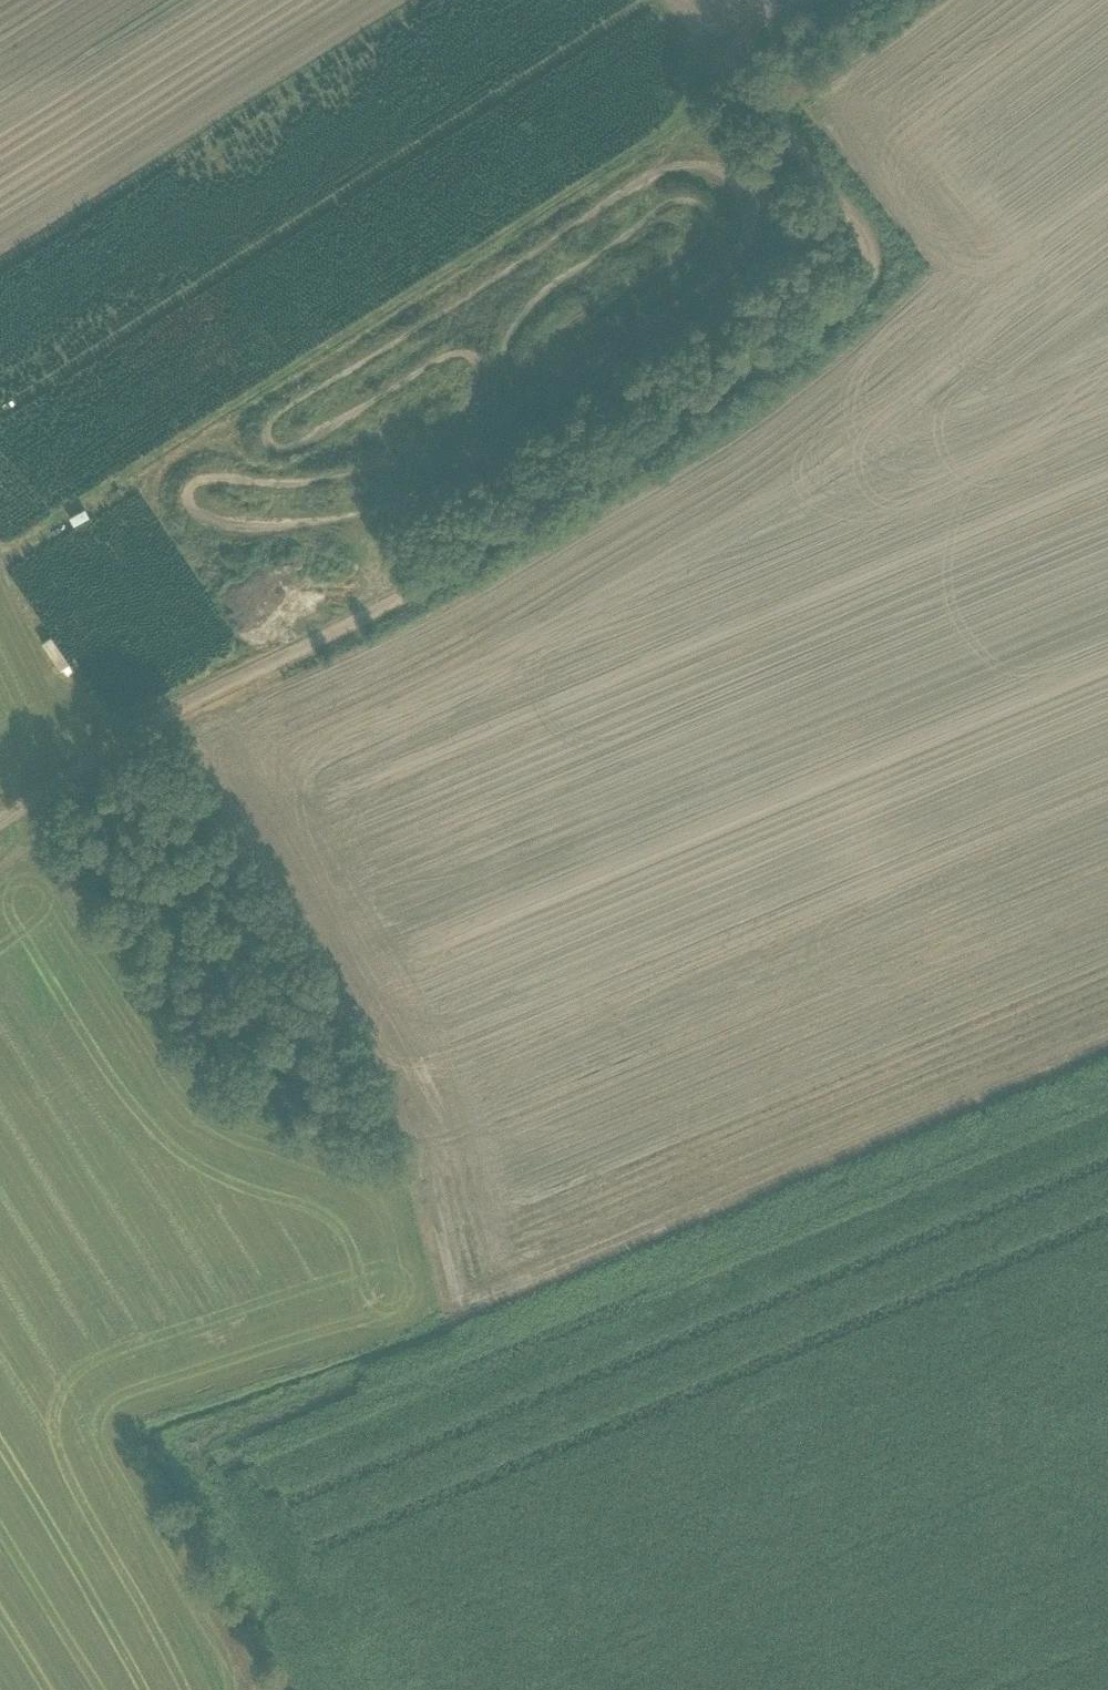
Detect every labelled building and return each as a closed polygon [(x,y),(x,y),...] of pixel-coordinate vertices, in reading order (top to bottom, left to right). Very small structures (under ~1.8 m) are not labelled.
[(60,642),(48,649),(61,670),(73,662),(60,642)]
